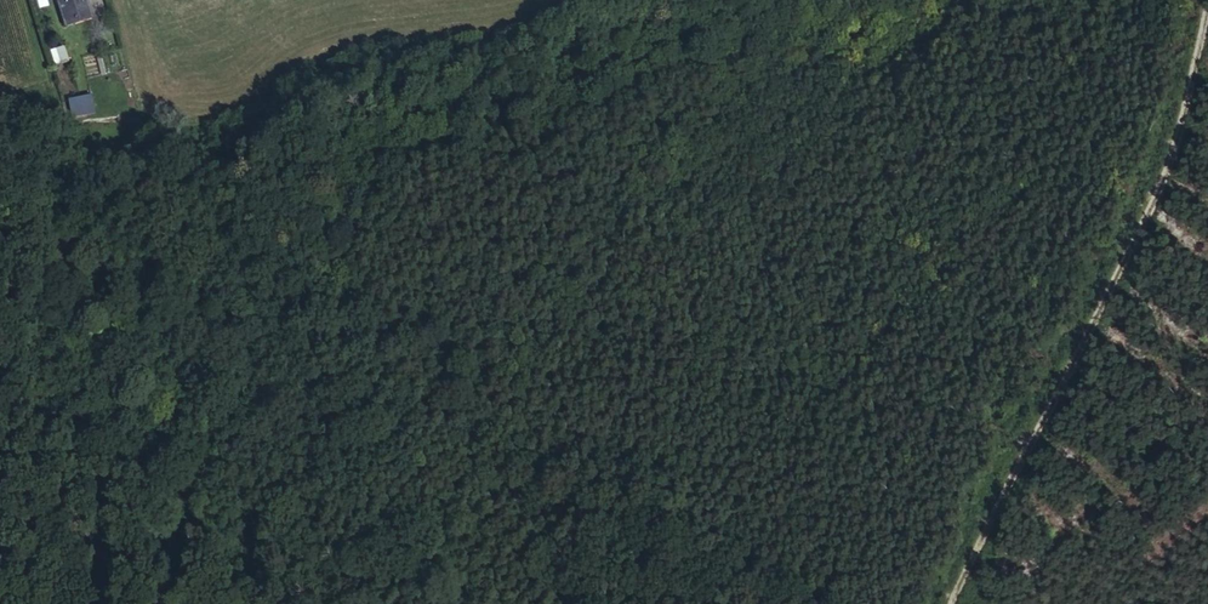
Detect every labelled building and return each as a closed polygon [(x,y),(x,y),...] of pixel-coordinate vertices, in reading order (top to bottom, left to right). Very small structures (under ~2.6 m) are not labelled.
[(14,17),(37,10),(44,28),(49,28),(41,0),(9,0),(14,17)] [(64,26),(93,16),(87,0),(55,0),(64,26)] [(51,49),(58,74),(71,71),(64,45),(51,49)] [(68,95),(71,117),(94,114),(92,92),(68,95)]
